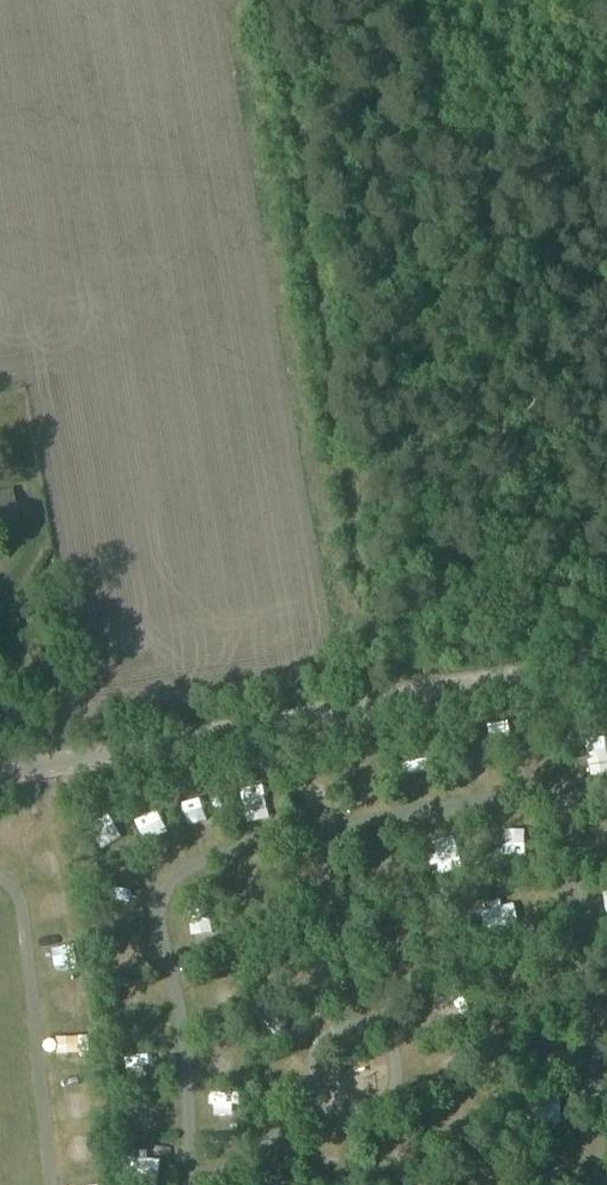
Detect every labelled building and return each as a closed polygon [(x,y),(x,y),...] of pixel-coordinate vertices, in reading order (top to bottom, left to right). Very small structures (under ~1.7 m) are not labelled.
[(21,532),(14,490),(0,493),(0,536),(21,532)] [(591,762),(606,762),(606,735),(591,735),(591,762)] [(226,1108),(225,1089),(209,1090),(210,1109),(226,1108)] [(71,1144),(77,1180),(89,1178),(82,1142),(71,1144)] [(470,1184),(481,1184),(492,1179),(484,1165),(465,1175),(470,1184)]
